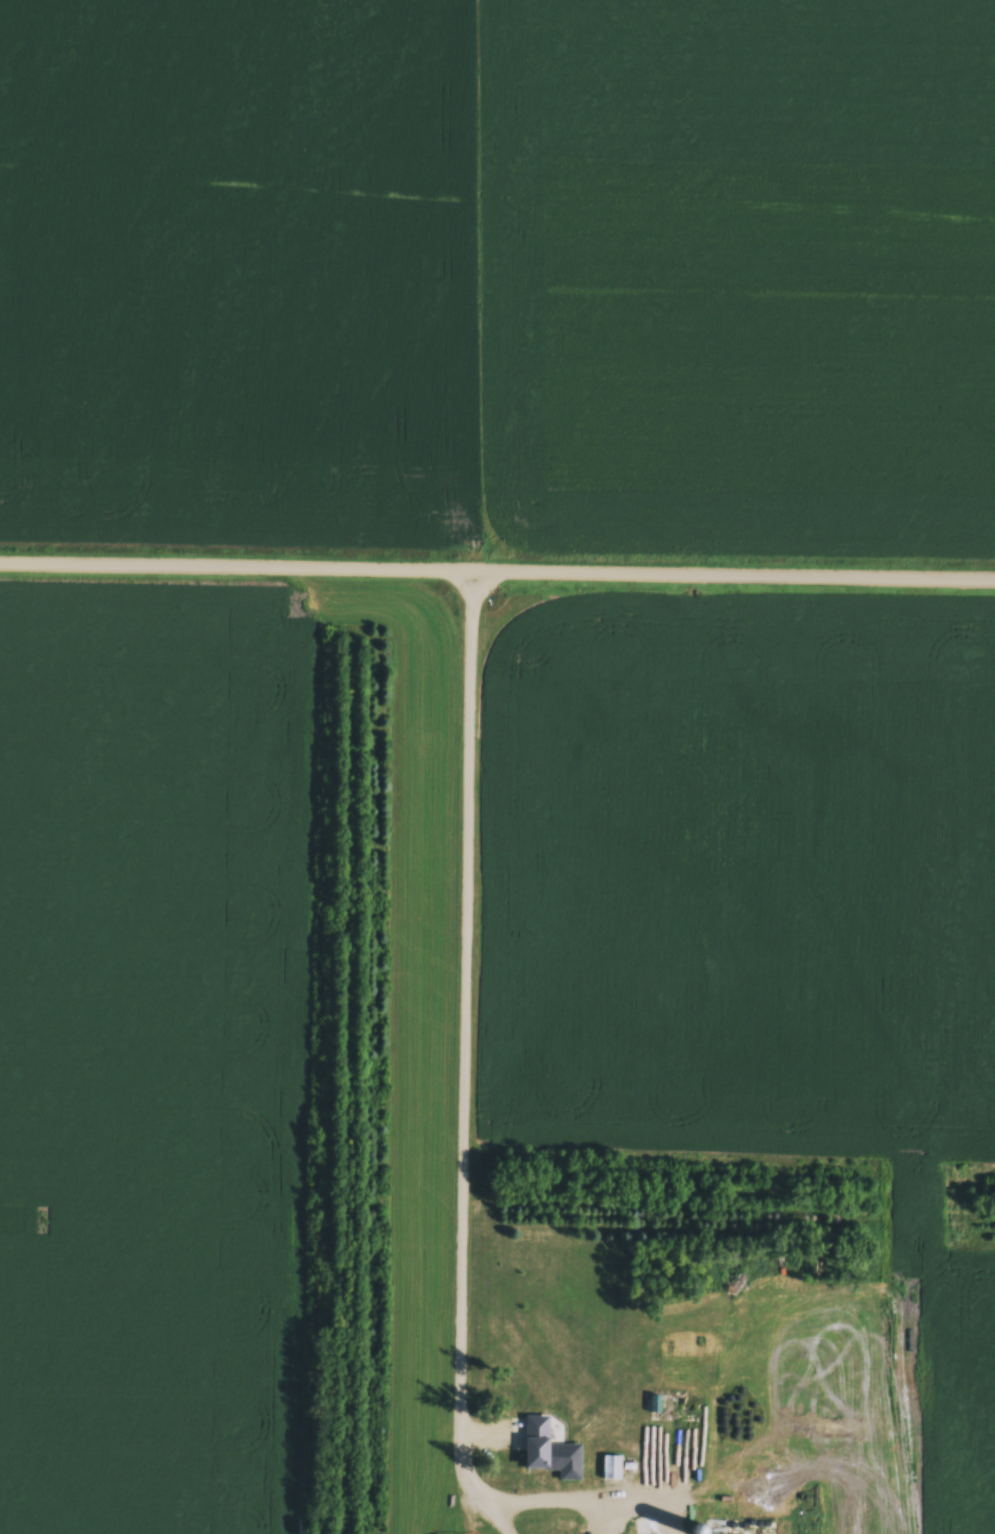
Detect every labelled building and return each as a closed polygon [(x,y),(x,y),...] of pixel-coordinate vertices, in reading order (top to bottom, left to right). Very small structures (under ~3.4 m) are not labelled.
[(581,1445),(549,1445),(549,1417),(525,1417),(525,1471),(559,1472),(559,1483),(581,1483),(581,1445)] [(621,1482),(621,1457),(603,1457),(603,1482),(621,1482)] [(769,1476),(734,1476),(734,1503),(769,1503),(769,1476)]
